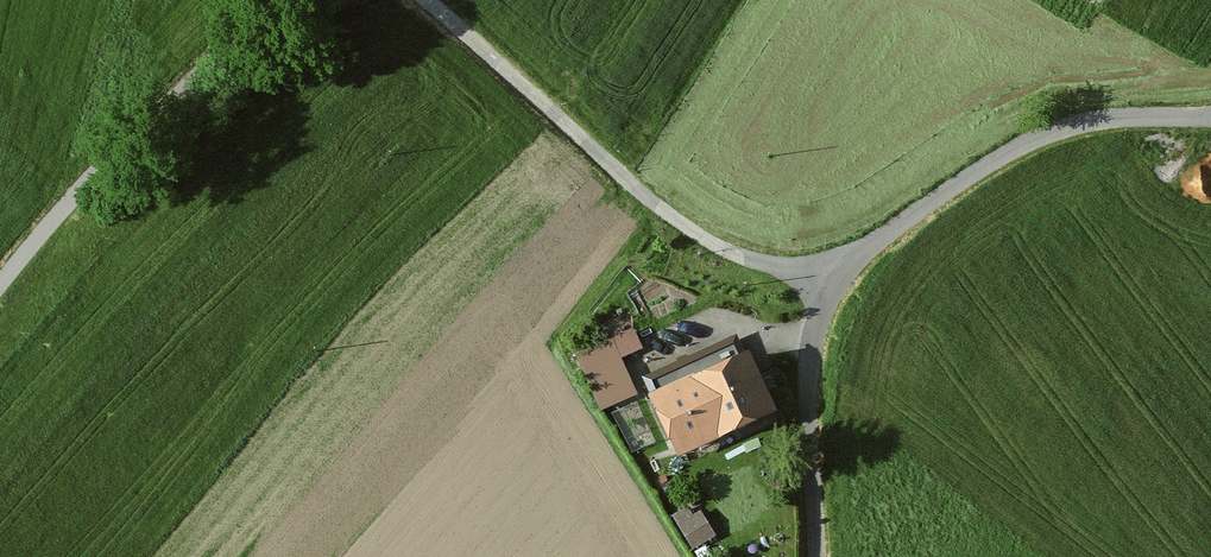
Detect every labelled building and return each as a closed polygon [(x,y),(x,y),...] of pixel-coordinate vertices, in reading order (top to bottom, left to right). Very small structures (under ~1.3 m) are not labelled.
[(601,414),(638,397),(621,361),(642,351),(632,331),(575,357),(601,414)] [(647,407),(675,466),(772,421),(744,362),(647,407)] [(696,490),(675,503),(696,539),(717,527),(696,490)]
